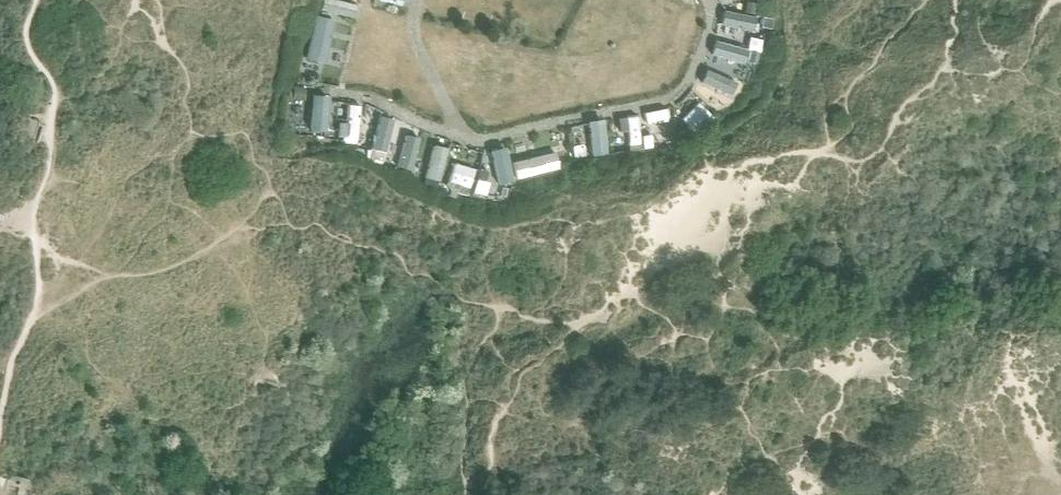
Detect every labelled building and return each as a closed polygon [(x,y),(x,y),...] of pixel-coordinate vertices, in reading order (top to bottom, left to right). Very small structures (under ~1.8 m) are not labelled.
[(353,14),(356,1),(347,0),(323,0),(322,9),(353,14)] [(755,4),(746,2),(744,11),(753,13),(755,4)] [(728,32),(731,21),(755,27),(757,15),(724,7),(718,29),(728,32)] [(761,26),(769,28),(770,19),(763,17),(761,26)] [(731,92),(736,79),(707,67),(701,80),(731,92)] [(304,87),(295,86),(294,99),(303,99),(304,87)] [(310,129),(327,130),(330,94),(313,93),(310,129)] [(339,119),(338,138),(356,139),(358,103),(348,102),(347,120),(339,119)] [(369,154),(384,158),(395,117),(380,113),(369,154)] [(604,118),(590,119),(593,152),(607,151),(604,118)] [(411,167),(420,136),(407,132),(398,163),(411,167)] [(684,132),(677,133),(678,141),(685,139),(684,132)] [(434,142),(425,176),(440,180),(449,146),(434,142)] [(583,145),(573,147),(574,155),(584,153),(583,145)] [(470,186),(476,168),(455,161),(448,179),(470,186)] [(485,188),(486,184),(482,178),(478,177),(476,187),(485,188)] [(10,485),(30,488),(32,478),(12,474),(2,478),(0,478),(0,494),(8,494),(10,485)] [(30,488),(20,487),(26,494),(35,494),(30,488)]
